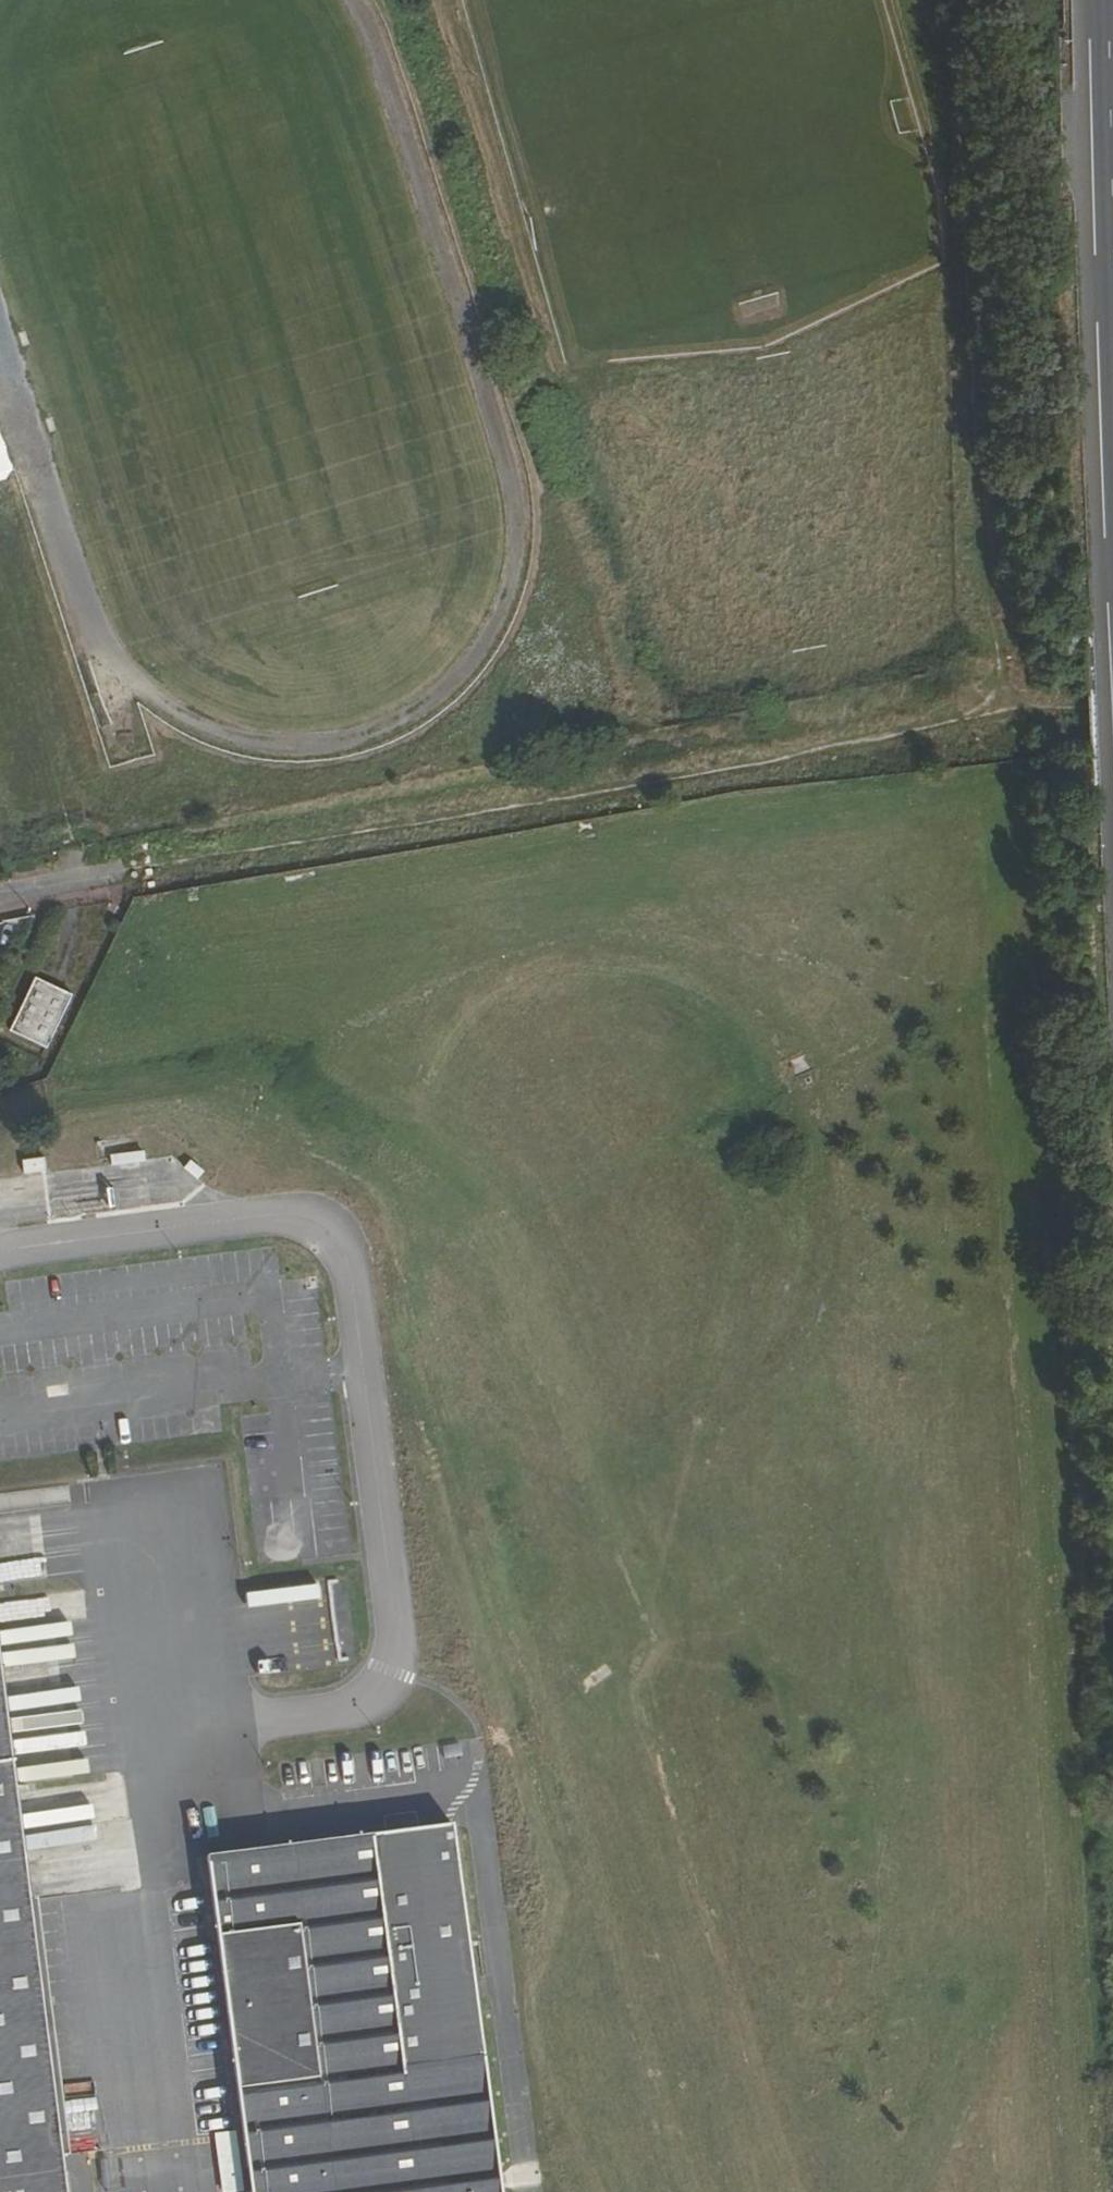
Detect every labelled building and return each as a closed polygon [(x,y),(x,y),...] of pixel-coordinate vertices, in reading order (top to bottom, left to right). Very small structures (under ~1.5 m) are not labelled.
[(13,473),(0,432),(0,477),(13,473)] [(71,931),(60,933),(62,941),(72,938),(71,931)] [(73,994),(33,976),(8,1032),(48,1050),(73,994)] [(0,1668),(0,2191),(71,2191),(0,1668)] [(427,1829),(188,1864),(233,2191),(480,2191),(427,1829)] [(144,1966),(136,1897),(85,1902),(92,1965),(110,1963),(114,1991),(132,1989),(129,1968),(144,1966)]
